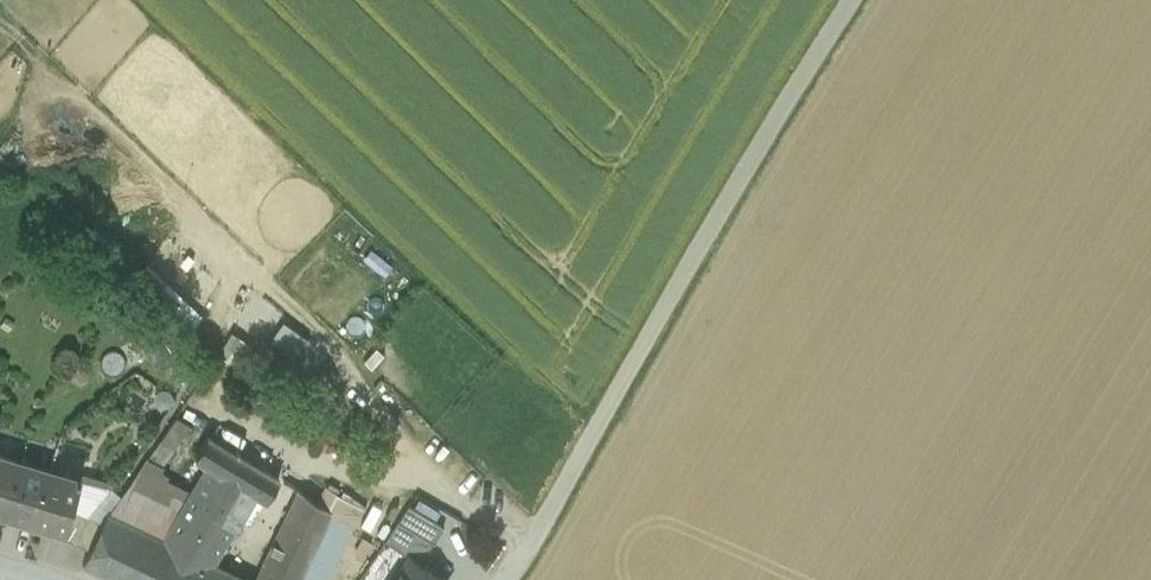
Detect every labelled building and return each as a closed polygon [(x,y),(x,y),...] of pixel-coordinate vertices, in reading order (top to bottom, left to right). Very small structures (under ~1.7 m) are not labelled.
[(185,327),(199,313),(144,262),(130,277),(185,327)] [(240,522),(191,491),(156,474),(190,427),(177,417),(110,512),(212,565),(240,522)] [(191,491),(240,522),(259,493),(270,499),(281,480),(211,436),(196,459),(206,466),(191,491)] [(5,516),(6,512),(22,461),(0,454),(0,514),(5,516)] [(51,469),(22,461),(6,512),(26,517),(25,521),(34,524),(35,521),(51,469)] [(81,478),(51,469),(35,521),(55,526),(54,530),(62,533),(64,533),(80,481),(81,478)] [(97,486),(80,481),(64,533),(62,533),(62,536),(75,543),(89,515),(97,486)] [(299,492),(257,579),(325,579),(351,524),(299,492)] [(409,554),(420,561),(444,525),(408,503),(384,540),(409,555),(409,554)] [(212,565),(110,512),(108,512),(103,522),(89,549),(83,562),(120,579),(242,579),(212,565)] [(103,522),(89,515),(75,543),(89,549),(103,522)] [(448,579),(420,561),(409,554),(409,555),(392,579),(447,579),(448,579)]
